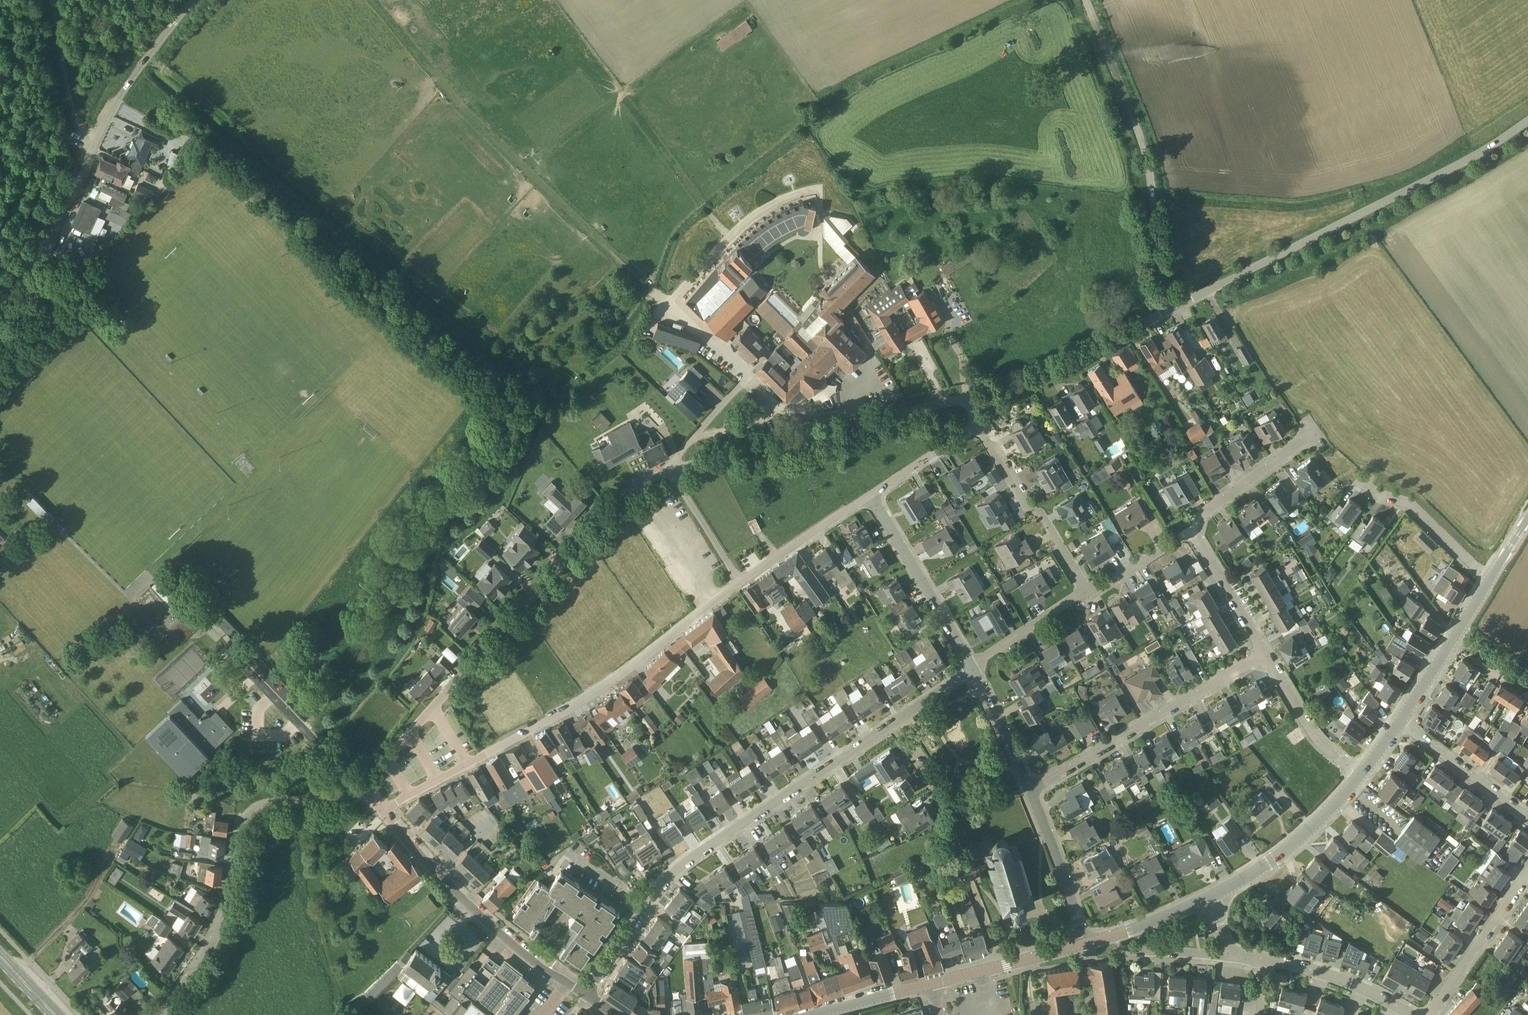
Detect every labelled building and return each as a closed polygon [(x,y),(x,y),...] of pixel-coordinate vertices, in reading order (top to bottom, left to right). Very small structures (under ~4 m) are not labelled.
[(723,50),(752,29),(746,20),(717,41),(723,50)] [(131,139),(126,154),(144,162),(152,147),(161,151),(164,143),(141,134),(138,142),(131,139)] [(171,150),(166,165),(174,168),(179,152),(171,150)] [(132,164),(141,168),(144,162),(135,158),(132,164)] [(101,162),(95,176),(122,188),(128,174),(125,172),(127,168),(118,164),(116,168),(101,162)] [(139,174),(141,168),(132,164),(129,169),(139,174)] [(92,177),(88,184),(94,187),(98,179),(92,177)] [(153,190),(138,183),(134,193),(149,200),(153,190)] [(127,198),(104,186),(97,199),(108,205),(111,199),(123,205),(127,198)] [(707,321),(721,335),(731,325),(762,295),(762,287),(752,276),(747,281),(740,274),(752,261),(758,255),(764,250),(770,244),(777,240),(783,235),(791,232),(799,228),(801,231),(801,232),(802,232),(803,233),(804,233),(805,232),(806,232),(806,231),(807,230),(807,229),(806,227),(812,228),(816,207),(804,204),(804,202),(799,204),(790,207),(781,211),(772,216),(764,221),(756,226),(748,233),(741,239),(715,266),(686,300),(703,317),(707,321)] [(111,209),(111,210),(114,211),(120,214),(122,209),(113,205),(111,209)] [(122,209),(120,214),(129,218),(132,219),(134,214),(127,211),(123,209),(122,209)] [(118,219),(120,214),(114,211),(111,210),(108,215),(118,219)] [(805,319),(796,328),(786,339),(775,349),(772,352),(763,361),(755,369),(787,400),(789,398),(790,400),(791,401),(792,401),(794,401),(795,401),(796,401),(797,400),(799,400),(799,399),(806,393),(808,395),(825,378),(823,376),(838,361),(848,370),(865,353),(855,342),(859,339),(860,338),(851,330),(847,334),(840,327),(845,323),(841,319),(842,317),(839,313),(843,309),(840,306),(873,272),(858,257),(861,254),(847,241),(849,239),(844,233),(854,225),(848,218),(828,214),(825,217),(825,238),(837,252),(848,263),(822,289),(828,296),(823,301),(821,300),(805,319)] [(102,220),(92,215),(87,225),(96,230),(102,220)] [(944,274),(966,262),(974,257),(970,250),(963,254),(942,266),(940,267),(944,274)] [(894,349),(921,333),(926,331),(920,321),(902,331),(890,313),(904,304),(907,310),(912,307),(914,306),(909,299),(900,284),(892,289),(888,283),(878,289),(882,295),(866,306),(887,340),(878,345),(885,356),(895,350),(894,349)] [(925,291),(909,299),(914,306),(912,307),(920,321),(926,331),(928,330),(929,331),(930,332),(934,330),(934,328),(934,326),(945,320),(932,298),(930,299),(925,291)] [(786,339),(796,328),(766,299),(756,309),(786,339)] [(1208,340),(1212,346),(1228,337),(1216,316),(1203,324),(1211,338),(1208,340)] [(658,323),(653,337),(696,352),(701,341),(683,335),(684,332),(658,323)] [(737,330),(731,325),(721,335),(727,340),(737,330)] [(1202,391),(1207,388),(1215,383),(1210,375),(1215,372),(1205,356),(1199,360),(1194,352),(1193,352),(1178,326),(1167,332),(1202,391)] [(757,356),(763,361),(772,352),(747,327),(740,334),(732,341),(744,353),(742,355),(749,363),(756,356),(757,356)] [(1162,380),(1172,375),(1168,367),(1159,351),(1151,337),(1141,343),(1162,380)] [(1166,347),(1159,351),(1168,367),(1173,364),(1178,372),(1186,367),(1169,339),(1163,342),(1166,347)] [(1254,359),(1245,343),(1237,347),(1246,363),(1254,359)] [(1127,365),(1131,371),(1140,366),(1130,346),(1114,355),(1122,368),(1127,365)] [(1130,405),(1132,409),(1142,403),(1124,374),(1116,379),(1120,384),(1114,388),(1099,364),(1088,371),(1115,414),(1130,405)] [(673,389),(680,395),(675,401),(692,416),(703,405),(696,399),(699,396),(692,390),(699,382),(686,371),(679,379),(681,381),(673,389)] [(1091,405),(1094,410),(1102,405),(1095,394),(1090,397),(1083,386),(1071,393),(1082,411),(1091,405)] [(1049,407),(1060,425),(1072,418),(1065,405),(1065,404),(1064,402),(1063,403),(1061,399),(1049,407)] [(1191,413),(1197,423),(1199,422),(1202,421),(1196,410),(1191,413)] [(601,429),(610,420),(602,411),(592,419),(601,429)] [(1260,437),(1266,434),(1269,439),(1286,429),(1275,411),(1267,415),(1266,413),(1257,419),(1260,423),(1254,427),(1260,437)] [(1228,421),(1225,415),(1219,419),(1222,425),(1228,421)] [(1082,421),(1090,433),(1091,436),(1097,431),(1095,427),(1091,420),(1089,417),(1082,421)] [(1013,432),(1012,432),(1012,433),(1016,440),(1018,439),(1021,443),(1019,444),(1024,453),(1045,440),(1033,420),(1024,425),(1022,422),(1021,421),(1020,421),(1019,420),(1017,420),(1015,420),(1014,420),(1012,422),(1011,423),(1011,425),(1010,426),(1011,428),(1011,429),(1013,432)] [(1082,421),(1076,425),(1083,437),(1090,433),(1082,421)] [(1192,426),(1199,438),(1206,434),(1199,422),(1197,423),(1192,426)] [(612,443),(601,449),(606,459),(609,465),(642,447),(637,435),(634,430),(626,434),(622,426),(608,435),(612,443)] [(1199,438),(1192,426),(1185,429),(1193,442),(1199,438)] [(648,429),(637,435),(642,447),(650,464),(669,455),(662,439),(654,443),(648,429)] [(1208,446),(1218,440),(1213,431),(1202,437),(1208,446)] [(1050,436),(1056,445),(1063,441),(1058,432),(1050,436)] [(1157,433),(1156,432),(1152,435),(1156,442),(1159,446),(1163,444),(1161,439),(1162,439),(1158,433),(1157,433)] [(1248,432),(1235,440),(1227,445),(1237,461),(1245,456),(1245,457),(1258,449),(1248,432)] [(1094,440),(1101,452),(1108,447),(1101,436),(1094,440)] [(599,463),(606,459),(601,449),(600,446),(593,450),(599,463)] [(1198,456),(1193,448),(1187,452),(1192,460),(1198,456)] [(1221,474),(1218,469),(1229,463),(1221,448),(1201,460),(1213,479),(1221,474)] [(1063,467),(1057,456),(1037,468),(1041,474),(1038,476),(1047,490),(1063,480),(1057,471),(1063,467)] [(1105,467),(1108,473),(1109,472),(1122,465),(1121,464),(1117,457),(1104,465),(1105,467)] [(969,483),(984,473),(975,458),(958,468),(957,467),(948,472),(960,492),(970,486),(969,483)] [(1307,494),(1320,484),(1322,487),(1331,480),(1323,469),(1320,472),(1310,459),(1297,468),(1302,474),(1296,479),(1307,494)] [(1085,471),(1090,468),(1087,462),(1082,465),(1085,471)] [(1199,490),(1187,471),(1163,486),(1174,504),(1182,499),(1183,500),(1199,490)] [(1195,482),(1199,488),(1204,484),(1201,479),(1195,482)] [(552,481),(542,491),(549,498),(550,496),(560,505),(544,523),(556,535),(587,502),(577,492),(571,499),(552,481)] [(1282,515),(1287,511),(1289,514),(1292,516),(1295,515),(1297,514),(1298,511),(1298,508),(1297,507),(1307,499),(1299,488),(1289,495),(1279,482),(1266,492),(1282,515)] [(927,512),(921,501),(930,495),(924,484),(918,488),(918,489),(914,491),(898,500),(903,509),(904,508),(912,521),(911,521),(911,522),(927,512)] [(999,493),(977,506),(990,526),(999,520),(1004,529),(1015,523),(1010,515),(1011,514),(999,493)] [(1066,514),(1072,524),(1089,514),(1090,516),(1095,513),(1095,511),(1091,503),(1089,503),(1086,505),(1079,494),(1061,505),(1057,507),(1062,516),(1066,514)] [(33,495),(27,501),(45,520),(51,514),(33,495)] [(1349,498),(1344,506),(1340,503),(1328,516),(1339,526),(1344,521),(1348,524),(1349,523),(1351,525),(1359,516),(1356,513),(1361,507),(1349,498)] [(1246,509),(1239,514),(1250,529),(1268,516),(1269,517),(1275,513),(1266,500),(1260,504),(1256,499),(1245,507),(1246,509)] [(1139,524),(1141,527),(1150,521),(1138,501),(1128,507),(1130,511),(1118,519),(1126,532),(1139,524)] [(951,503),(943,507),(946,513),(954,508),(951,503)] [(946,513),(943,507),(935,513),(938,518),(943,516),(946,513)] [(1320,517),(1326,512),(1322,507),(1316,512),(1320,517)] [(946,513),(950,519),(951,518),(958,514),(955,510),(955,509),(954,508),(946,513)] [(1312,528),(1320,519),(1313,513),(1306,522),(1312,528)] [(1382,527),(1385,524),(1373,516),(1368,523),(1362,519),(1350,535),(1363,544),(1368,538),(1372,541),(1375,538),(1376,540),(1377,540),(1378,539),(1380,538),(1381,537),(1382,536),(1382,535),(1383,533),(1384,532),(1384,531),(1385,529),(1385,528),(1382,527)] [(754,533),(761,529),(755,517),(748,521),(754,533)] [(1220,530),(1213,535),(1215,539),(1216,541),(1217,540),(1221,546),(1228,541),(1232,547),(1245,537),(1231,517),(1218,527),(1220,530)] [(488,520),(479,528),(487,536),(496,527),(488,520)] [(1085,521),(1080,525),(1083,530),(1089,527),(1085,521)] [(854,547),(858,554),(870,547),(867,542),(872,539),(863,523),(859,526),(856,522),(849,526),(852,530),(850,531),(858,545),(854,547)] [(525,524),(512,538),(515,540),(519,543),(513,550),(510,546),(503,554),(521,570),(527,563),(529,564),(534,558),(533,557),(539,550),(532,543),(538,536),(525,524)] [(947,554),(959,546),(947,526),(922,541),(930,554),(942,547),(947,554)] [(1114,552),(1111,548),(1102,532),(1080,546),(1091,564),(1104,556),(1105,558),(1114,552)] [(1300,540),(1305,548),(1312,543),(1316,541),(1311,533),(1300,540)] [(1033,551),(1028,544),(1025,539),(1019,543),(1014,535),(994,547),(1006,567),(1029,554),(1028,553),(1033,551)] [(1430,538),(1424,545),(1431,552),(1437,545),(1430,538)] [(482,539),(475,546),(488,558),(495,551),(482,539)] [(1067,543),(1071,551),(1077,547),(1072,540),(1067,543)] [(1374,551),(1384,561),(1395,552),(1385,541),(1374,551)] [(1271,553),(1279,549),(1275,543),(1268,547),(1271,553)] [(978,548),(976,545),(971,548),(967,550),(969,554),(978,548)] [(847,547),(838,553),(844,562),(853,557),(847,547)] [(879,549),(873,552),(870,547),(858,554),(854,557),(859,565),(863,563),(871,575),(888,565),(879,549)] [(827,579),(834,575),(839,571),(840,570),(836,564),(836,563),(826,548),(812,557),(822,572),(827,579)] [(798,551),(784,561),(793,573),(815,605),(830,595),(798,551)] [(1249,558),(1241,562),(1244,567),(1252,562),(1249,558)] [(1176,560),(1162,569),(1168,577),(1169,577),(1173,583),(1178,580),(1177,579),(1180,577),(1183,583),(1186,581),(1187,581),(1194,577),(1186,563),(1180,567),(1176,560)] [(440,566),(453,577),(458,572),(445,561),(440,566)] [(511,578),(495,563),(477,583),(494,597),(498,592),(501,595),(509,586),(507,583),(511,578)] [(1384,578),(1395,571),(1390,564),(1380,571),(1384,578)] [(771,570),(780,582),(786,578),(778,565),(771,570)] [(1463,588),(1470,578),(1450,565),(1443,575),(1445,577),(1442,581),(1448,585),(1444,591),(1459,601),(1466,590),(1463,588)] [(963,599),(983,587),(971,566),(947,580),(951,588),(956,585),(959,590),(958,591),(963,599)] [(1256,584),(1279,570),(1278,567),(1269,573),(1265,566),(1250,575),(1256,584)] [(1335,569),(1330,566),(1323,576),(1330,581),(1335,574),(1332,572),(1335,569)] [(845,567),(840,570),(839,571),(847,583),(852,580),(853,580),(846,568),(845,567)] [(1049,585),(1056,580),(1049,568),(1041,573),(1041,572),(1020,585),(1032,605),(1039,600),(1036,595),(1050,587),(1049,585)] [(1298,570),(1303,579),(1307,577),(1302,568),(1300,569),(1298,570)] [(1199,572),(1203,579),(1208,576),(1204,569),(1199,572)] [(784,588),(780,582),(771,570),(757,580),(766,592),(764,594),(772,605),(776,603),(775,602),(787,594),(783,589),(784,588)] [(1276,584),(1280,581),(1282,580),(1278,574),(1280,572),(1279,570),(1256,584),(1257,586),(1261,592),(1276,584)] [(1365,574),(1360,577),(1363,582),(1368,578),(1365,574)] [(887,601),(892,609),(904,602),(901,596),(906,593),(896,578),(876,590),(884,604),(887,601)] [(152,584),(171,606),(176,601),(157,580),(152,584)] [(856,586),(857,586),(854,582),(852,580),(847,583),(846,584),(850,590),(856,586)] [(1007,592),(1013,589),(1008,580),(1002,583),(1007,592)] [(1141,599),(1138,600),(1144,610),(1147,609),(1148,611),(1156,606),(1151,597),(1156,594),(1148,580),(1134,588),(1141,599)] [(1266,601),(1289,587),(1288,585),(1283,588),(1280,581),(1276,584),(1261,592),(1261,593),(1266,601)] [(1402,602),(1404,605),(1411,614),(1417,618),(1423,622),(1420,626),(1435,635),(1436,633),(1437,633),(1440,629),(1439,629),(1442,624),(1428,616),(1430,612),(1423,607),(1425,605),(1411,597),(1415,591),(1412,588),(1411,589),(1404,581),(1398,585),(1404,595),(1406,593),(1408,594),(1402,602)] [(857,585),(860,590),(865,587),(862,582),(857,585)] [(136,598),(158,621),(145,634),(155,644),(167,633),(172,639),(176,635),(182,642),(196,629),(184,617),(185,616),(179,610),(182,607),(178,603),(172,608),(150,585),(136,598)] [(466,605),(449,624),(461,634),(467,627),(471,623),(477,615),(472,610),(475,607),(484,597),(470,585),(461,595),(468,602),(466,605)] [(758,597),(750,585),(743,589),(752,601),(757,608),(763,604),(758,597)] [(1187,608),(1189,610),(1212,596),(1207,587),(1192,596),(1196,603),(1187,608)] [(1278,607),(1284,603),(1286,602),(1282,595),(1291,589),(1289,587),(1266,601),(1271,610),(1277,606),(1278,607)] [(1003,603),(1008,600),(1002,589),(997,593),(1003,603)] [(1327,603),(1333,599),(1327,591),(1322,594),(1327,603)] [(1164,612),(1172,608),(1163,593),(1155,598),(1164,612)] [(1126,615),(1132,625),(1145,617),(1134,599),(1128,602),(1124,596),(1111,604),(1119,619),(1126,615)] [(1216,607),(1218,605),(1212,596),(1189,610),(1190,613),(1199,608),(1202,614),(1209,610),(1209,611),(1216,607)] [(1176,597),(1170,600),(1174,607),(1180,604),(1176,597)] [(805,620),(815,613),(805,599),(795,606),(805,620)] [(808,625),(792,602),(780,609),(795,633),(808,625)] [(912,604),(907,607),(904,602),(892,609),(896,616),(894,618),(901,631),(909,626),(912,632),(921,627),(917,621),(921,618),(912,604)] [(1274,620),(1298,606),(1296,604),(1287,609),(1284,603),(1278,607),(1277,606),(1271,610),(1269,611),(1274,620)] [(719,694),(743,671),(720,636),(727,632),(719,619),(728,612),(722,604),(684,634),(676,640),(684,650),(704,635),(717,653),(711,657),(721,671),(709,683),(719,694)] [(997,631),(1008,625),(996,604),(970,619),(981,638),(986,635),(986,636),(989,634),(986,629),(994,625),(997,631)] [(1181,605),(1175,608),(1180,615),(1185,612),(1181,605)] [(1303,615),(1299,608),(1298,606),(1274,620),(1280,629),(1294,621),(1294,620),(1299,617),(1303,615)] [(1221,616),(1216,607),(1209,611),(1209,610),(1202,614),(1201,615),(1205,622),(1196,627),(1197,629),(1221,616)] [(234,627),(219,611),(213,617),(228,633),(234,627)] [(1122,634),(1112,618),(1107,622),(1101,612),(1087,620),(1096,636),(1100,642),(1108,637),(1110,641),(1122,634)] [(1212,633),(1226,624),(1221,616),(1197,629),(1199,632),(1208,626),(1212,633)] [(1294,620),(1294,621),(1296,620),(1299,626),(1301,625),(1307,621),(1304,617),(1300,619),(1299,617),(1294,620)] [(1319,623),(1315,617),(1307,621),(1301,625),(1305,632),(1319,623)] [(430,632),(437,621),(431,618),(425,629),(430,632)] [(1231,633),(1226,624),(1212,633),(1215,639),(1206,645),(1208,647),(1231,633)] [(1067,650),(1074,662),(1092,652),(1077,627),(1065,634),(1072,646),(1067,650)] [(1413,630),(1408,639),(1397,631),(1391,641),(1406,650),(1409,645),(1423,653),(1430,641),(1413,630)] [(1222,651),(1237,642),(1231,633),(1208,647),(1209,649),(1218,644),(1222,651)] [(915,641),(926,657),(935,671),(946,664),(937,650),(932,653),(926,643),(930,640),(926,634),(915,641)] [(1291,659),(1296,667),(1303,662),(1311,656),(1305,645),(1300,648),(1292,635),(1286,639),(1287,640),(1278,645),(1287,661),(1291,659)] [(1401,657),(1406,650),(1391,641),(1386,649),(1396,655),(1392,660),(1397,663),(1394,669),(1407,677),(1415,666),(1401,657)] [(776,646),(779,651),(785,647),(782,642),(776,646)] [(1046,656),(1040,659),(1051,678),(1058,673),(1056,670),(1068,662),(1055,642),(1042,650),(1046,656)] [(643,680),(645,683),(652,692),(659,684),(658,683),(678,663),(677,662),(681,657),(671,644),(664,649),(646,668),(651,673),(643,680)] [(1344,644),(1338,648),(1342,653),(1348,649),(1344,644)] [(1117,660),(1122,670),(1149,656),(1143,646),(1117,660)] [(900,651),(907,662),(912,659),(905,647),(900,651)] [(1185,651),(1193,666),(1199,662),(1191,648),(1185,651)] [(900,651),(894,654),(901,666),(907,662),(900,651)] [(1110,664),(1117,659),(1113,652),(1105,657),(1110,664)] [(1384,653),(1379,656),(1385,663),(1389,660),(1384,653)] [(428,671),(410,690),(420,700),(432,687),(432,686),(435,682),(436,683),(438,680),(446,672),(454,664),(444,654),(436,663),(439,665),(431,673),(428,671)] [(1185,666),(1179,656),(1171,660),(1173,663),(1167,666),(1169,669),(1164,672),(1170,682),(1174,679),(1176,683),(1183,679),(1182,678),(1185,677),(1186,678),(1193,674),(1188,665),(1185,666)] [(926,657),(915,665),(918,669),(924,678),(935,671),(926,657)] [(1483,671),(1463,658),(1455,671),(1458,674),(1454,680),(1461,685),(1465,678),(1475,684),(1483,671)] [(1115,663),(1109,666),(1114,674),(1120,671),(1115,663)] [(1161,675),(1154,663),(1125,680),(1137,701),(1146,695),(1149,700),(1161,693),(1153,680),(1161,675)] [(1031,684),(1034,688),(1034,689),(1045,683),(1034,664),(1010,678),(1018,692),(1031,684)] [(1386,670),(1376,664),(1369,673),(1384,683),(1380,689),(1395,699),(1402,688),(1387,678),(1383,675),(1386,670)] [(881,679),(874,667),(869,670),(876,682),(881,679)] [(1085,679),(1091,675),(1087,669),(1082,672),(1085,679)] [(871,686),(876,682),(869,670),(863,674),(871,686)] [(915,685),(909,675),(906,670),(895,677),(904,692),(915,685)] [(1351,685),(1360,682),(1357,674),(1348,677),(1351,685)] [(884,684),(894,699),(904,692),(895,677),(884,684)] [(764,678),(739,698),(747,709),(772,689),(764,678)] [(652,692),(645,683),(638,688),(631,679),(625,684),(619,689),(633,708),(646,698),(645,698),(652,693),(652,692)] [(1343,691),(1349,686),(1343,679),(1337,684),(1343,691)] [(1478,698),(1484,702),(1488,696),(1495,684),(1489,680),(1478,698)] [(1257,681),(1247,687),(1255,701),(1258,707),(1259,706),(1260,708),(1262,708),(1265,706),(1266,704),(1265,703),(1268,701),(1274,698),(1267,687),(1262,690),(1257,681)] [(1045,683),(1034,689),(1024,696),(1028,703),(1021,708),(1029,722),(1044,713),(1037,702),(1043,698),(1039,691),(1047,686),(1045,683)] [(1086,691),(1087,686),(1079,684),(1078,690),(1083,700),(1089,697),(1086,691)] [(1462,687),(1458,692),(1447,684),(1437,697),(1456,710),(1462,702),(1469,708),(1476,697),(1467,691),(1462,687)] [(1494,695),(1490,701),(1495,704),(1498,698),(1505,702),(1512,691),(1501,684),(1494,695)] [(846,685),(837,690),(845,702),(850,698),(845,689),(848,687),(846,685)] [(873,687),(862,694),(872,709),(883,702),(873,687)] [(1255,701),(1247,687),(1238,692),(1243,701),(1237,704),(1246,719),(1251,715),(1249,712),(1258,707),(1255,701)] [(1323,687),(1316,692),(1321,699),(1328,694),(1323,687)] [(634,709),(633,708),(619,689),(611,694),(597,704),(597,705),(591,710),(606,731),(613,725),(605,714),(610,711),(618,721),(634,709)] [(837,707),(845,702),(837,690),(832,693),(829,696),(832,701),(833,700),(837,707)] [(1370,690),(1355,710),(1370,722),(1378,712),(1374,709),(1380,703),(1370,690)] [(1498,729),(1506,735),(1515,721),(1511,718),(1524,698),(1512,691),(1505,702),(1510,706),(1505,715),(1506,716),(1498,729)] [(1094,704),(1102,718),(1109,714),(1113,721),(1127,713),(1115,692),(1094,704)] [(851,701),(861,716),(872,709),(862,694),(851,701)] [(1241,722),(1246,719),(1237,704),(1232,707),(1227,698),(1217,704),(1229,724),(1239,718),(1241,722)] [(182,699),(169,711),(170,713),(146,735),(185,777),(209,754),(208,753),(219,743),(216,740),(224,731),(213,720),(214,719),(211,715),(210,716),(206,712),(200,718),(182,699)] [(1080,705),(1072,703),(1070,710),(1078,712),(1080,705)] [(1229,724),(1217,704),(1208,709),(1213,718),(1208,722),(1214,733),(1220,729),(1220,730),(1229,725),(1229,724)] [(1350,704),(1349,704),(1339,717),(1335,722),(1335,723),(1330,729),(1344,740),(1346,737),(1349,740),(1351,737),(1357,742),(1361,736),(1360,735),(1365,728),(1352,718),(1355,715),(1350,704)] [(1476,715),(1484,720),(1491,709),(1483,704),(1476,715)] [(1451,719),(1454,721),(1457,716),(1447,709),(1444,713),(1432,705),(1423,719),(1428,722),(1432,725),(1442,732),(1451,719)] [(820,718),(812,706),(807,710),(814,721),(820,718)] [(843,707),(832,714),(841,729),(852,722),(843,707)] [(589,710),(577,718),(578,719),(573,723),(579,732),(589,725),(597,737),(601,744),(610,739),(591,710),(590,709),(589,710)] [(809,725),(814,721),(807,710),(801,713),(809,725)] [(675,720),(679,724),(685,718),(681,713),(675,720)] [(1087,713),(1080,717),(1071,723),(1069,724),(1078,739),(1096,728),(1087,713)] [(652,732),(658,727),(648,714),(642,719),(652,732)] [(830,736),(841,729),(832,714),(821,722),(830,736)] [(1213,733),(1214,733),(1208,722),(1203,725),(1197,716),(1187,721),(1199,741),(1209,735),(1212,740),(1216,737),(1213,733)] [(768,720),(765,722),(770,731),(774,728),(768,720)] [(560,742),(569,756),(569,757),(580,751),(586,748),(579,735),(573,738),(563,721),(551,728),(560,742)] [(1178,739),(1184,750),(1199,741),(1187,721),(1178,727),(1183,736),(1178,739)] [(1508,735),(1514,739),(1523,726),(1515,721),(1506,735),(1507,736),(1508,735)] [(1428,731),(1432,725),(1428,722),(1423,728),(1428,731)] [(793,725),(784,731),(788,736),(796,730),(793,725)] [(798,730),(788,737),(781,726),(775,729),(787,747),(791,743),(800,757),(811,749),(801,735),(798,730)] [(1468,726),(1462,733),(1467,737),(1460,746),(1471,754),(1483,737),(1476,733),(1477,732),(1468,726)] [(812,728),(801,735),(811,749),(821,742),(812,728)] [(778,745),(771,751),(768,752),(771,755),(780,769),(791,762),(782,750),(787,747),(775,729),(770,733),(778,745)] [(1489,742),(1483,737),(1471,754),(1482,762),(1490,750),(1493,746),(1497,749),(1498,749),(1507,736),(1506,735),(1498,729),(1489,742)] [(563,760),(569,756),(560,742),(555,745),(545,730),(535,737),(544,752),(543,752),(553,767),(557,764),(552,755),(558,752),(563,760)] [(1051,739),(1046,730),(1032,738),(1039,751),(1047,746),(1051,752),(1068,742),(1062,732),(1051,739)] [(1253,741),(1257,739),(1253,732),(1249,734),(1253,741)] [(1180,756),(1167,734),(1154,741),(1157,746),(1149,750),(1160,768),(1180,756)] [(1508,735),(1507,736),(1498,749),(1503,752),(1499,757),(1491,768),(1501,776),(1509,765),(1503,760),(1517,741),(1514,739),(1508,735)] [(748,764),(752,761),(745,749),(738,739),(730,744),(737,755),(740,753),(747,765),(748,764)] [(597,742),(590,747),(599,761),(607,756),(597,742)] [(553,767),(543,752),(530,761),(520,744),(506,752),(517,770),(521,767),(536,790),(558,775),(553,767)] [(640,757),(632,746),(621,754),(629,766),(640,757)] [(752,761),(758,757),(750,746),(745,749),(752,761)] [(1151,761),(1143,747),(1133,753),(1138,762),(1133,765),(1139,775),(1144,772),(1141,767),(1151,761)] [(1395,768),(1414,783),(1419,777),(1408,768),(1411,764),(1418,769),(1423,761),(1404,747),(1395,760),(1399,763),(1395,768)] [(889,750),(872,761),(873,761),(878,770),(874,773),(880,783),(892,776),(905,767),(901,761),(897,763),(889,750)] [(760,762),(769,776),(780,769),(771,755),(760,762)] [(501,788),(511,804),(529,794),(519,777),(512,782),(497,756),(486,762),(501,788)] [(1133,778),(1139,775),(1133,765),(1128,768),(1123,759),(1113,765),(1121,779),(1130,773),(1133,778)] [(1509,765),(1501,776),(1512,783),(1524,767),(1520,764),(1514,759),(1509,765)] [(714,769),(719,766),(715,760),(711,763),(714,769)] [(860,782),(874,773),(878,770),(873,761),(854,773),(860,782)] [(1196,774),(1204,769),(1201,763),(1193,768),(1196,774)] [(750,769),(747,765),(737,771),(738,772),(749,790),(760,783),(751,768),(750,769)] [(1109,780),(1103,783),(1106,787),(1110,794),(1115,790),(1117,793),(1126,787),(1121,779),(1113,765),(1103,771),(1109,780)] [(493,789),(479,766),(467,773),(482,798),(488,805),(492,803),(496,810),(500,808),(505,806),(505,804),(508,802),(499,786),(493,789)] [(739,797),(749,790),(738,772),(728,779),(719,766),(714,769),(723,782),(727,788),(731,785),(739,797)] [(1436,784),(1444,773),(1435,766),(1426,777),(1431,780),(1436,784)] [(704,778),(696,767),(686,774),(694,785),(704,778)] [(901,798),(914,790),(908,781),(912,778),(905,767),(892,776),(896,782),(892,784),(901,798)] [(714,769),(708,772),(717,786),(723,782),(714,769)] [(1401,794),(1411,802),(1418,791),(1392,771),(1379,788),(1395,801),(1401,794)] [(1269,785),(1275,780),(1269,772),(1262,777),(1265,780),(1268,783),(1269,785)] [(1430,792),(1445,803),(1453,792),(1448,788),(1454,780),(1444,773),(1436,784),(1430,792)] [(1419,777),(1414,783),(1413,784),(1418,788),(1426,778),(1421,774),(1419,777)] [(1171,787),(1179,783),(1177,780),(1174,775),(1173,776),(1167,779),(1171,787)] [(669,779),(661,784),(665,789),(672,784),(669,779)] [(461,801),(470,794),(461,781),(452,787),(456,792),(455,793),(459,799),(461,801)] [(1071,789),(1074,794),(1060,802),(1068,817),(1074,813),(1078,818),(1092,809),(1083,795),(1087,792),(1082,782),(1071,789)] [(451,805),(452,804),(459,799),(455,793),(456,792),(452,787),(451,784),(442,790),(446,795),(445,796),(449,802),(451,805)] [(688,787),(692,793),(696,790),(692,784),(688,787)] [(840,784),(830,791),(839,805),(842,810),(853,803),(840,784)] [(1453,792),(1445,803),(1443,805),(1448,809),(1451,805),(1460,812),(1461,811),(1473,794),(1464,787),(1463,789),(1458,785),(1457,785),(1458,786),(1453,792)] [(634,791),(626,796),(630,802),(644,793),(639,786),(633,790),(634,791)] [(535,791),(539,797),(540,799),(545,796),(544,794),(540,787),(535,791)] [(1106,801),(1112,798),(1112,797),(1110,794),(1106,787),(1099,791),(1106,801)] [(442,808),(449,802),(445,796),(446,795),(442,790),(440,788),(431,794),(436,801),(441,808),(442,808)] [(730,803),(722,791),(720,789),(709,796),(719,811),(730,803)] [(839,805),(830,791),(820,797),(829,811),(839,805)] [(1246,812),(1253,819),(1256,816),(1263,824),(1279,812),(1277,810),(1281,807),(1276,800),(1272,803),(1262,791),(1258,795),(1251,800),(1255,804),(1246,812)] [(695,830),(708,821),(703,813),(710,808),(701,794),(693,799),(698,807),(686,815),(695,830)] [(1148,794),(1143,797),(1146,802),(1151,799),(1148,794)] [(1483,802),(1473,794),(1461,811),(1470,818),(1465,824),(1471,828),(1475,822),(1478,818),(1473,815),(1474,813),(1483,802)] [(556,796),(548,800),(549,801),(553,809),(561,804),(556,796)] [(1216,798),(1215,796),(1207,801),(1212,809),(1220,804),(1220,803),(1216,798)] [(424,817),(428,820),(431,817),(432,817),(433,816),(443,809),(442,808),(441,808),(436,801),(427,806),(419,798),(406,811),(418,823),(424,817)] [(1111,811),(1118,807),(1113,798),(1112,798),(1110,800),(1114,806),(1110,809),(1111,811)] [(863,817),(866,821),(875,816),(864,801),(855,807),(862,817),(863,817)] [(918,830),(933,819),(925,806),(915,812),(909,802),(895,811),(909,833),(916,828),(918,830)] [(647,816),(638,803),(631,807),(640,821),(647,816)] [(811,804),(800,811),(810,824),(815,833),(825,826),(832,837),(838,834),(825,815),(821,819),(811,804)] [(604,819),(610,814),(606,808),(600,813),(604,819)] [(672,845),(685,836),(680,828),(686,823),(677,809),(670,814),(675,822),(663,830),(672,845)] [(1492,809),(1482,823),(1492,830),(1502,816),(1492,809)] [(228,821),(215,819),(216,811),(207,810),(205,824),(213,826),(213,832),(227,833),(228,821)] [(810,824),(800,811),(790,817),(799,831),(810,824)] [(881,811),(875,815),(879,821),(884,817),(881,811)] [(620,812),(612,817),(616,821),(623,817),(620,812)] [(831,812),(825,815),(838,834),(843,830),(831,812)] [(887,825),(893,821),(890,815),(883,820),(887,825)] [(1395,840),(1409,851),(1424,863),(1444,838),(1441,836),(1424,822),(1415,815),(1395,840)] [(1424,822),(1441,836),(1446,830),(1428,816),(1424,822)] [(1512,823),(1502,816),(1492,830),(1501,836),(1493,847),(1498,851),(1507,840),(1503,836),(1512,823)] [(439,824),(432,817),(431,817),(428,820),(420,829),(427,837),(439,824)] [(133,825),(122,818),(112,835),(123,842),(133,825)] [(1222,823),(1224,826),(1214,833),(1227,852),(1238,845),(1234,838),(1241,833),(1231,818),(1222,823)] [(1085,846),(1101,837),(1093,822),(1089,824),(1086,820),(1070,829),(1073,835),(1078,833),(1085,846)] [(1373,843),(1388,855),(1390,852),(1401,861),(1409,851),(1395,840),(1383,831),(1376,839),(1353,820),(1343,832),(1357,844),(1362,837),(1372,846),(1373,843)] [(1481,826),(1475,822),(1471,828),(1476,832),(1481,826)] [(1145,823),(1134,829),(1139,837),(1150,830),(1145,823)] [(142,824),(134,837),(140,841),(149,828),(142,824)] [(446,831),(439,824),(427,837),(435,844),(437,842),(442,837),(441,836),(446,831)] [(196,826),(192,831),(197,834),(201,829),(196,826)] [(783,827),(773,834),(782,847),(792,841),(783,827)] [(456,837),(449,829),(448,829),(446,831),(441,836),(442,837),(437,842),(445,849),(456,837)] [(1510,861),(1514,864),(1525,850),(1527,846),(1527,835),(1520,829),(1512,840),(1513,841),(1502,857),(1510,861)] [(660,850),(647,830),(628,843),(642,863),(660,850)] [(1446,830),(1441,836),(1444,838),(1456,847),(1460,842),(1446,830)] [(575,841),(578,839),(581,836),(578,831),(571,836),(575,841)] [(174,843),(194,846),(196,834),(176,832),(174,843)] [(988,863),(991,873),(1002,911),(1010,909),(1011,911),(1024,907),(1027,906),(1026,903),(1034,901),(1017,844),(1016,841),(1014,842),(1014,841),(1014,840),(1013,839),(1013,838),(1012,836),(1011,835),(1011,834),(1009,833),(1008,833),(1007,832),(1005,832),(1003,832),(1002,832),(1000,833),(999,833),(998,834),(997,835),(996,837),(995,837),(995,839),(994,835),(973,841),(978,856),(983,855),(985,864),(988,863)] [(359,847),(348,859),(373,892),(379,888),(389,902),(424,875),(411,860),(394,840),(385,849),(398,866),(381,882),(367,865),(386,845),(373,833),(359,847)] [(778,873),(783,870),(779,863),(785,859),(783,855),(786,853),(782,847),(773,834),(763,840),(776,859),(771,863),(778,873)] [(211,836),(203,835),(201,845),(209,846),(208,853),(224,855),(226,842),(211,840),(211,836)] [(1184,871),(1213,857),(1208,848),(1203,836),(1188,843),(1191,849),(1176,856),(1180,862),(1184,871)] [(130,837),(122,850),(129,854),(140,860),(147,848),(130,837)] [(464,844),(456,837),(445,849),(452,856),(464,844)] [(1325,848),(1339,859),(1347,849),(1333,837),(1325,848)] [(806,839),(801,843),(808,854),(813,850),(806,839)] [(796,846),(803,857),(808,854),(801,843),(796,846)] [(629,868),(626,863),(634,858),(625,845),(610,855),(622,873),(629,868)] [(754,846),(743,854),(752,867),(756,873),(757,873),(766,867),(767,866),(763,860),(754,846)] [(1356,848),(1352,853),(1353,854),(1349,859),(1353,861),(1352,862),(1357,867),(1366,856),(1356,848)] [(124,863),(129,854),(122,850),(117,859),(124,863)] [(467,851),(455,863),(463,870),(475,858),(467,851)] [(1103,867),(1109,877),(1116,874),(1122,870),(1119,865),(1118,865),(1111,853),(1102,858),(1099,852),(1084,860),(1088,867),(1085,869),(1089,875),(1103,867)] [(1482,872),(1497,883),(1501,886),(1511,872),(1505,868),(1510,861),(1502,857),(1496,852),(1482,872)] [(1452,853),(1437,872),(1445,878),(1460,859),(1452,853)] [(752,867),(743,854),(734,860),(740,869),(735,873),(748,893),(754,890),(747,879),(756,873),(752,867)] [(1157,874),(1165,870),(1156,855),(1144,862),(1148,870),(1136,876),(1146,893),(1156,888),(1157,890),(1164,886),(1157,874)] [(832,857),(824,862),(831,874),(839,869),(832,857)] [(1321,879),(1329,868),(1315,857),(1307,867),(1321,879)] [(482,865),(475,858),(463,870),(470,878),(482,865)] [(208,862),(200,860),(199,866),(201,867),(200,872),(206,872),(205,880),(220,881),(221,868),(208,866),(208,862)] [(486,861),(482,865),(470,878),(478,885),(489,874),(493,877),(497,873),(493,869),(494,868),(486,861)] [(183,865),(172,862),(169,874),(179,877),(183,865)] [(773,877),(778,873),(771,863),(767,866),(766,867),(773,877)] [(743,897),(748,893),(735,873),(730,876),(724,866),(713,874),(723,887),(727,894),(737,887),(743,897)] [(1338,866),(1333,873),(1350,887),(1356,879),(1338,866)] [(1380,880),(1384,875),(1377,869),(1373,874),(1380,880)] [(826,870),(813,877),(816,882),(829,874),(826,870)] [(543,883),(542,884),(539,882),(540,881),(539,880),(513,917),(530,929),(534,932),(557,900),(575,913),(569,920),(578,926),(560,951),(581,966),(620,912),(619,912),(618,913),(615,911),(616,910),(602,900),(597,907),(592,904),(599,895),(581,882),(580,884),(561,871),(549,888),(543,883)] [(909,879),(906,871),(893,877),(896,884),(909,879)] [(1292,887),(1288,894),(1313,911),(1317,904),(1309,899),(1319,883),(1303,872),(1298,879),(1301,881),(1296,889),(1292,887)] [(1493,889),(1497,883),(1482,872),(1470,890),(1489,903),(1497,892),(1493,889)] [(112,874),(108,880),(115,884),(118,879),(112,874)] [(713,874),(704,880),(691,889),(700,896),(712,905),(716,901),(713,894),(723,887),(713,874)] [(1102,910),(1123,898),(1116,887),(1121,884),(1116,874),(1109,877),(1097,884),(1102,891),(1094,896),(1102,910)] [(493,908),(516,884),(506,875),(482,898),(493,908)] [(181,904),(182,904),(192,910),(195,905),(208,913),(215,901),(208,897),(210,894),(198,887),(189,901),(184,897),(181,904)] [(679,887),(672,897),(686,908),(694,898),(679,887)] [(748,893),(750,900),(756,900),(761,900),(756,893),(755,892),(754,890),(748,893)] [(1471,895),(1464,890),(1461,895),(1467,900),(1471,895)] [(743,897),(741,898),(744,910),(752,909),(750,900),(748,893),(743,897)] [(1289,902),(1276,895),(1270,901),(1267,898),(1262,904),(1260,904),(1258,906),(1258,908),(1257,909),(1270,922),(1270,923),(1271,924),(1279,915),(1287,922),(1293,916),(1284,908),(1289,902)] [(708,911),(712,905),(700,896),(695,901),(708,911)] [(686,908),(672,897),(664,907),(678,918),(686,908)] [(189,914),(191,910),(174,900),(169,909),(185,919),(178,931),(188,937),(191,931),(195,933),(195,932),(196,933),(198,932),(199,929),(199,928),(198,927),(202,921),(189,914)] [(1484,910),(1469,900),(1462,910),(1477,920),(1484,910)] [(850,966),(837,971),(844,990),(874,979),(870,970),(860,944),(845,903),(840,903),(819,903),(829,929),(837,952),(837,954),(837,955),(840,964),(848,960),(850,966)] [(974,909),(972,903),(959,908),(964,922),(969,920),(971,926),(979,923),(977,917),(974,918),(972,910),(974,909)] [(782,905),(787,918),(796,915),(791,904),(782,905)] [(739,911),(741,918),(753,915),(752,909),(744,910),(739,911)] [(938,928),(950,922),(944,910),(932,915),(938,928)] [(1470,931),(1477,920),(1462,910),(1455,920),(1470,931)] [(1522,911),(1515,921),(1527,930),(1527,915),(1522,911)] [(146,922),(154,928),(161,918),(153,912),(146,922)] [(707,917),(710,922),(711,923),(712,923),(717,920),(712,913),(707,917)] [(781,914),(771,918),(774,927),(784,924),(781,914)] [(1447,914),(1443,919),(1450,924),(1453,918),(1447,914)] [(753,915),(741,918),(742,924),(754,921),(753,915)] [(1316,920),(1307,915),(1299,942),(1305,944),(1304,947),(1320,951),(1320,948),(1324,936),(1322,935),(1313,933),(1316,920)] [(657,917),(650,927),(665,936),(672,927),(657,917)] [(154,928),(165,936),(172,926),(161,918),(154,928)] [(678,924),(684,929),(688,924),(682,919),(678,924)] [(1446,929),(1447,928),(1450,924),(1443,919),(1440,924),(1446,929)] [(754,921),(742,924),(744,930),(756,927),(754,921)] [(680,934),(684,929),(678,924),(674,929),(680,934)] [(925,974),(945,969),(942,959),(933,937),(931,938),(925,924),(907,932),(913,947),(921,944),(928,959),(921,961),(924,974),(925,974)] [(1332,938),(1334,931),(1325,925),(1322,935),(1324,936),(1320,948),(1324,949),(1325,949),(1324,952),(1339,956),(1343,941),(1332,938)] [(669,939),(665,936),(650,927),(643,937),(658,947),(655,952),(657,953),(665,959),(668,961),(672,956),(664,950),(670,941),(668,940),(669,939)] [(756,927),(744,930),(746,936),(758,933),(756,927)] [(1422,927),(1422,928),(1420,927),(1415,933),(1417,935),(1424,940),(1430,933),(1422,927)] [(1449,929),(1442,940),(1456,950),(1463,940),(1449,929)] [(982,930),(959,938),(963,949),(966,957),(989,949),(985,940),(982,930)] [(1501,940),(1522,955),(1527,947),(1527,939),(1527,938),(1525,942),(1523,940),(1508,930),(1501,940)] [(812,950),(826,944),(821,931),(807,935),(812,950)] [(940,935),(936,937),(943,956),(963,949),(959,938),(957,931),(948,935),(950,942),(943,945),(940,935)] [(89,958),(87,955),(94,948),(85,939),(79,932),(67,944),(76,952),(72,955),(75,959),(72,963),(74,965),(69,971),(77,980),(89,968),(85,962),(89,958)] [(758,933),(746,936),(747,943),(759,940),(758,933)] [(876,938),(882,954),(884,953),(897,949),(891,933),(876,938)] [(686,998),(687,1013),(687,1014),(701,1014),(701,1012),(699,997),(704,997),(704,990),(709,990),(709,989),(714,989),(708,941),(692,942),(691,934),(683,945),(686,998)] [(175,961),(174,960),(183,948),(168,936),(151,959),(168,972),(175,961)] [(759,940),(747,943),(749,949),(761,946),(759,940)] [(1449,960),(1456,950),(1442,940),(1434,950),(1449,960)] [(1515,965),(1522,955),(1501,940),(1494,950),(1515,965)] [(657,953),(655,952),(640,941),(632,953),(649,964),(657,953)] [(1362,949),(1349,941),(1345,955),(1342,962),(1355,967),(1355,966),(1367,971),(1370,962),(1359,957),(1362,949)] [(1427,943),(1423,948),(1430,953),(1433,947),(1427,943)] [(761,946),(749,949),(750,955),(762,952),(761,946)] [(373,1001),(398,976),(430,1002),(434,997),(438,992),(450,977),(440,969),(441,969),(436,965),(416,949),(412,954),(407,950),(397,961),(389,968),(364,992),(373,1001)] [(903,969),(898,970),(901,980),(919,975),(914,951),(900,955),(903,969)] [(762,952),(750,955),(752,962),(764,959),(762,952)] [(892,975),(884,953),(882,954),(868,959),(872,971),(876,980),(892,975)] [(486,960),(492,965),(496,960),(489,956),(486,960)] [(795,956),(785,958),(787,964),(796,962),(795,956)] [(807,956),(801,958),(810,982),(809,982),(816,1000),(829,996),(822,977),(820,978),(812,960),(809,961),(807,956)] [(773,959),(775,965),(778,976),(785,974),(780,957),(773,959)] [(646,973),(644,970),(643,968),(627,958),(613,980),(612,980),(603,995),(627,1012),(638,997),(630,992),(638,980),(647,988),(651,983),(644,975),(646,973)] [(669,962),(668,961),(665,959),(660,965),(665,968),(669,962)] [(764,959),(752,962),(753,968),(765,965),(764,959)] [(1403,963),(1395,959),(1383,980),(1396,988),(1398,983),(1405,987),(1405,988),(1421,997),(1435,972),(1426,967),(1421,975),(1415,971),(1416,968),(1404,961),(1403,963)] [(504,960),(501,964),(485,985),(473,1000),(459,1014),(512,1014),(529,994),(528,992),(534,984),(536,986),(536,985),(527,978),(528,977),(522,972),(521,973),(504,960)] [(496,960),(492,965),(486,960),(477,971),(473,976),(485,985),(501,964),(496,960)] [(1097,963),(1091,964),(1088,965),(1045,971),(1046,981),(1048,996),(1040,997),(1041,1008),(1043,1008),(1044,1014),(1068,1014),(1065,996),(1063,996),(1062,991),(1080,988),(1079,984),(1092,982),(1096,1013),(1084,1014),(1118,1014),(1112,972),(1110,962),(1097,963)] [(1377,963),(1373,970),(1378,973),(1382,966),(1377,963)] [(477,971),(469,965),(449,991),(453,995),(451,997),(444,1005),(434,997),(430,1002),(445,1014),(447,1014),(459,1014),(473,1000),(462,991),(473,976),(477,971)] [(646,973),(644,975),(651,983),(658,975),(649,965),(644,970),(646,973)] [(772,977),(778,976),(775,965),(769,967),(772,977)] [(1524,965),(1519,973),(1520,974),(1527,978),(1527,977),(1527,968),(1524,965)] [(794,988),(795,989),(800,1005),(814,1001),(808,986),(805,987),(798,966),(787,969),(794,988)] [(1503,994),(1504,993),(1510,985),(1520,974),(1519,973),(1512,967),(1495,987),(1503,994)] [(1129,997),(1141,997),(1141,999),(1160,999),(1161,985),(1153,985),(1154,970),(1148,970),(1148,974),(1134,974),(1134,982),(1132,982),(1132,988),(1129,988),(1129,997)] [(822,977),(829,996),(844,991),(844,990),(837,971),(822,977)] [(1186,1006),(1186,1005),(1187,992),(1185,992),(1186,976),(1169,974),(1167,992),(1168,992),(1167,1002),(1177,1003),(1177,1006),(1186,1006)] [(132,987),(135,984),(127,976),(114,988),(124,1000),(134,989),(132,987)] [(462,991),(473,1000),(485,985),(473,976),(462,991)] [(781,979),(788,1008),(800,1005),(795,989),(794,988),(790,989),(787,977),(781,979)] [(1192,1004),(1200,1004),(1199,1014),(1209,1014),(1211,1001),(1207,1001),(1208,987),(1205,986),(1206,978),(1193,977),(1192,994),(1193,994),(1192,1004)] [(657,1004),(657,1008),(660,1007),(660,1014),(687,1014),(687,1013),(686,998),(672,999),(672,1004),(670,1004),(671,1014),(666,1014),(665,1007),(664,979),(655,979),(657,994),(656,994),(657,1004)] [(771,985),(777,1011),(788,1008),(781,979),(775,981),(776,984),(771,985)] [(742,1006),(741,1001),(738,987),(735,988),(734,980),(720,982),(721,988),(722,988),(722,990),(706,993),(708,1004),(726,999),(727,1009),(742,1006)] [(1237,1002),(1240,985),(1221,982),(1214,981),(1211,1001),(1209,1014),(1235,1014),(1237,1002)] [(1478,981),(1472,987),(1448,1014),(1466,1014),(1483,997),(1489,990),(1478,981)] [(746,989),(748,1000),(745,1000),(741,1001),(742,1006),(744,1014),(758,1014),(774,1012),(771,996),(769,996),(769,998),(762,999),(761,997),(757,998),(755,987),(746,989)] [(1291,1005),(1295,990),(1283,987),(1276,1008),(1289,1012),(1291,1005)] [(1295,990),(1291,1005),(1303,1009),(1308,994),(1295,990)] [(649,1004),(649,1002),(639,995),(638,997),(627,1012),(631,1014),(633,1014),(649,1014),(650,1013),(649,1008),(649,1004)] [(1333,1003),(1321,998),(1315,1012),(1322,1014),(1329,1014),(1333,1003)] [(135,1011),(122,999),(117,1005),(112,1000),(107,1006),(113,1012),(110,1014),(132,1014),(135,1011)] [(1345,1008),(1333,1003),(1329,1014),(1342,1014),(1345,1008)] [(649,1008),(650,1013),(649,1014),(660,1014),(660,1007),(657,1008),(657,1004),(649,1004),(649,1008)]
